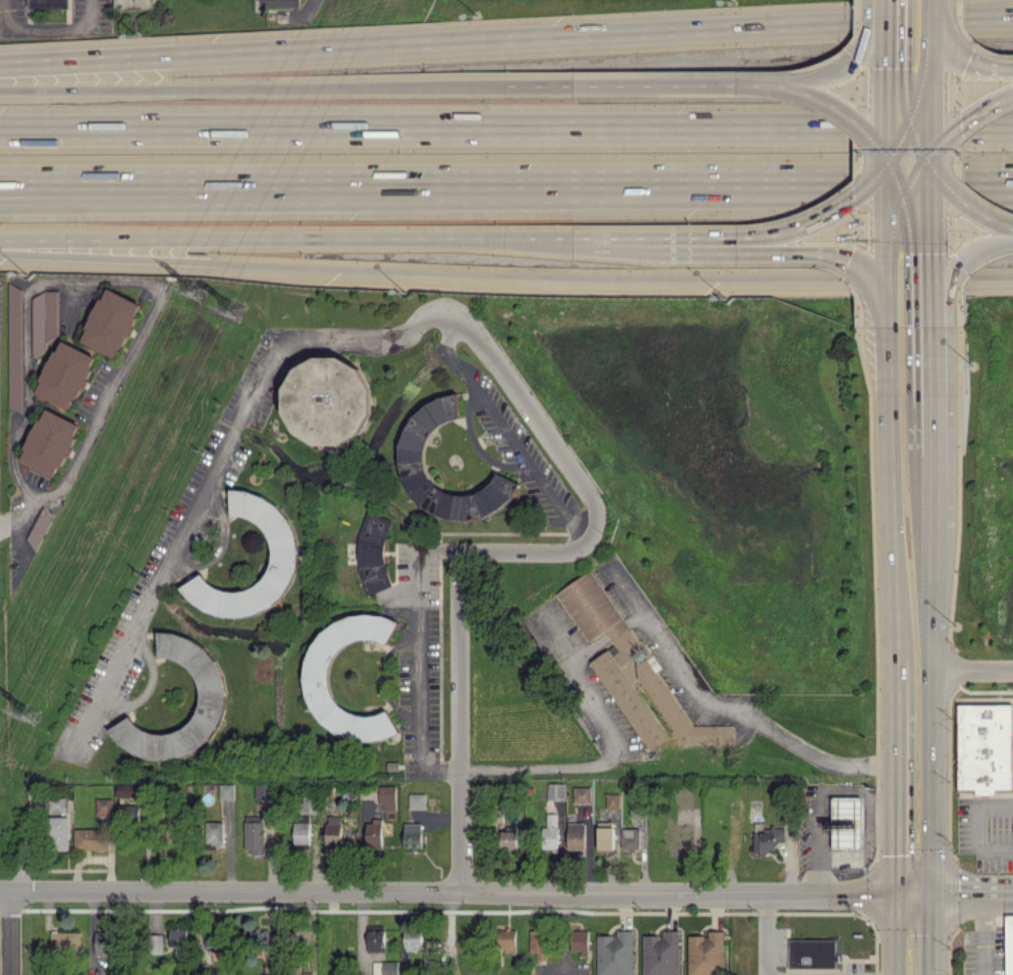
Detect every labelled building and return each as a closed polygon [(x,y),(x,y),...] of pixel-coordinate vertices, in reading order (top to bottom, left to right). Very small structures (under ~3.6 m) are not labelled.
[(114,8),(153,8),(153,0),(114,0),(114,8)] [(23,410),(21,285),(7,285),(9,410),(23,410)] [(141,303),(105,287),(81,341),(117,357),(141,303)] [(59,338),(58,292),(32,292),(32,353),(45,353),(45,338),(59,338)] [(35,394),(72,410),(95,355),(59,339),(35,394)] [(284,389),(284,410),(295,433),(317,444),(338,444),(359,434),(371,410),(371,389),(361,368),(337,356),(317,356),(295,367),(284,389)] [(404,498),(450,517),(507,511),(519,482),(494,472),(486,490),(459,493),(427,480),(424,450),(435,422),(460,419),(457,395),(420,399),(399,450),(404,498)] [(80,424),(44,407),(19,461),(55,478),(80,424)] [(230,511),(261,525),(271,541),(272,561),(263,579),(246,589),(225,590),(208,582),(202,573),(181,586),(190,602),(221,617),(254,615),(282,598),(297,565),(296,534),(278,504),(245,489),(229,490),(230,511)] [(391,586),(381,555),(392,518),(366,511),(355,550),(357,557),(356,562),(366,594),(391,586)] [(679,744),(691,744),(693,743),(732,744),(732,725),(688,724),(649,657),(647,658),(593,568),(556,591),(586,642),(603,632),(606,632),(614,645),(591,659),(646,750),(666,737),(632,681),(639,677),(679,744)] [(397,733),(388,709),(374,715),(359,715),(337,705),(329,685),(328,668),(338,648),(361,639),(375,639),(386,644),(397,621),(380,614),(357,615),(320,629),(303,663),(304,688),(318,724),(353,741),(379,740),(397,733)] [(158,658),(164,658),(186,664),(199,683),(199,700),(194,718),(173,733),(157,733),(138,727),(129,715),(108,729),(122,749),(154,759),(181,758),(215,735),(224,702),(224,675),(201,641),(167,631),(158,632),(158,658)] [(1011,789),(1011,704),(957,704),(957,790),(975,790),(975,795),(994,794),(994,789),(1011,789)] [(137,797),(138,784),(117,783),(117,796),(137,797)] [(234,799),(233,783),(219,784),(219,800),(234,799)] [(564,783),(547,783),(546,799),(564,799),(564,783)] [(395,786),(379,786),(379,810),(395,810),(395,786)] [(573,802),(590,802),(590,786),(572,787),(573,802)] [(692,789),(675,789),(674,805),(691,805),(692,789)] [(425,808),(424,793),(408,793),(408,808),(425,808)] [(618,808),(619,794),(606,794),(605,808),(618,808)] [(65,812),(65,796),(48,797),(48,812),(65,812)] [(862,797),(831,796),(830,848),(861,849),(862,797)] [(95,818),(111,818),(112,797),(95,797),(95,818)] [(141,805),(117,804),(117,820),(141,821),(141,805)] [(546,813),(546,826),(542,826),(543,849),(557,848),(556,813),(546,813)] [(325,843),(340,844),(341,815),(326,815),(325,843)] [(68,816),(47,816),(47,849),(68,849),(68,816)] [(264,816),(245,816),(243,848),(251,848),(251,854),(263,854),(264,816)] [(382,820),(366,820),(366,848),(381,848),(382,820)] [(223,846),(222,821),(206,822),(206,846),(223,846)] [(309,822),(294,821),(293,848),(309,849),(309,822)] [(613,850),(613,822),(597,821),(597,849),(613,850)] [(567,848),(585,848),(585,822),(567,822),(567,848)] [(692,823),(677,822),(677,837),(664,837),(664,850),(674,850),(674,851),(691,851),(692,823)] [(421,823),(403,823),(404,849),(421,848),(421,823)] [(517,825),(502,825),(501,848),(516,848),(517,825)] [(753,832),(753,851),(774,851),(774,841),(783,841),(783,826),(763,825),(763,832),(753,832)] [(106,850),(106,828),(74,828),(74,849),(106,850)] [(638,850),(639,828),(622,828),(621,850),(638,850)] [(1005,974),(1012,974),(1012,915),(1005,915),(1005,974)] [(384,951),(384,925),(367,926),(367,951),(384,951)] [(515,928),(499,929),(499,952),(516,951),(515,928)] [(172,954),(187,953),(186,929),(172,929),(172,954)] [(254,946),(274,946),(273,929),(254,929),(254,946)] [(545,930),(529,929),(528,954),(544,954),(545,930)] [(679,929),(662,930),(662,935),(642,935),(643,974),(679,974),(679,929)] [(597,974),(633,974),(633,930),(616,930),(616,935),(596,935),(597,974)] [(687,974),(723,974),(724,930),(707,930),(707,935),(688,935),(687,974)] [(50,952),(80,952),(81,931),(51,931),(50,952)] [(95,931),(96,954),(116,954),(116,931),(95,931)] [(422,949),(421,931),(404,931),(405,950),(422,949)] [(163,946),(170,946),(169,932),(147,933),(148,955),(163,954),(163,946)] [(397,961),(373,960),(373,974),(397,974),(397,961)]
